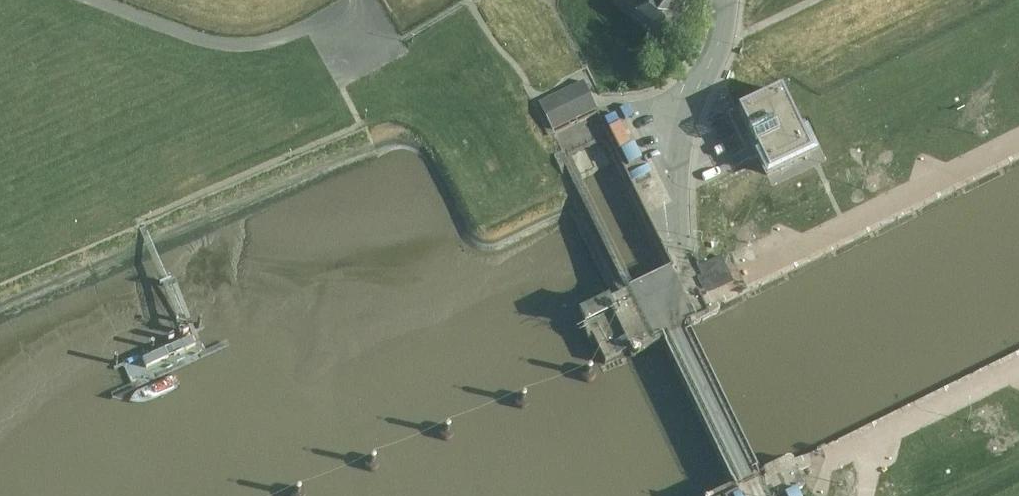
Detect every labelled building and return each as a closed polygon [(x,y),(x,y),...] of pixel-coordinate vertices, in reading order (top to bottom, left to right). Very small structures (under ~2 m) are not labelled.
[(614,4),(633,20),(632,21),(660,45),(665,39),(668,41),(673,40),(677,36),(676,31),(674,28),(679,23),(677,22),(689,8),(679,0),(649,0),(644,6),(636,0),(617,0),(614,4)] [(593,114),(579,84),(541,103),(555,133),(593,114)] [(755,171),(761,183),(769,180),(806,163),(789,127),(776,99),(738,117),(732,120),(747,153),(753,167),(755,171)] [(642,164),(634,149),(621,156),(629,171),(642,164)] [(734,284),(720,256),(707,263),(703,265),(691,270),(705,299),(734,284)] [(612,300),(588,312),(593,321),(617,310),(612,300)]
